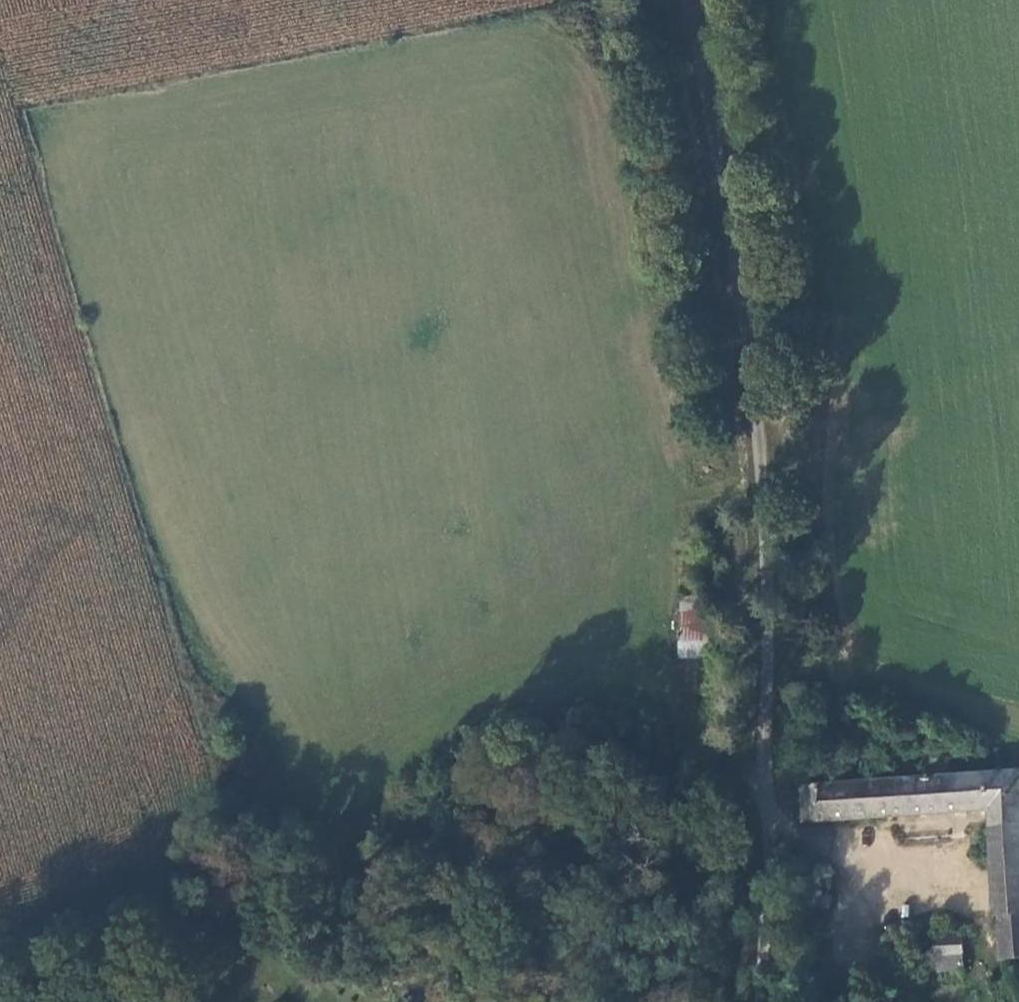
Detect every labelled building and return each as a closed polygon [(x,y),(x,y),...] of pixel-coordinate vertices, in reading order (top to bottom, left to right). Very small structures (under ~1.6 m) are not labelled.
[(713,597),(681,597),(680,661),(713,661),(713,597)] [(827,782),(830,819),(970,813),(966,775),(951,776),(950,759),(930,760),(932,777),(827,782)] [(970,813),(996,811),(1006,958),(1018,957),(1018,771),(966,775),(970,813)] [(805,784),(805,820),(830,819),(827,782),(805,784)] [(965,938),(938,938),(939,954),(966,954),(965,938)]
